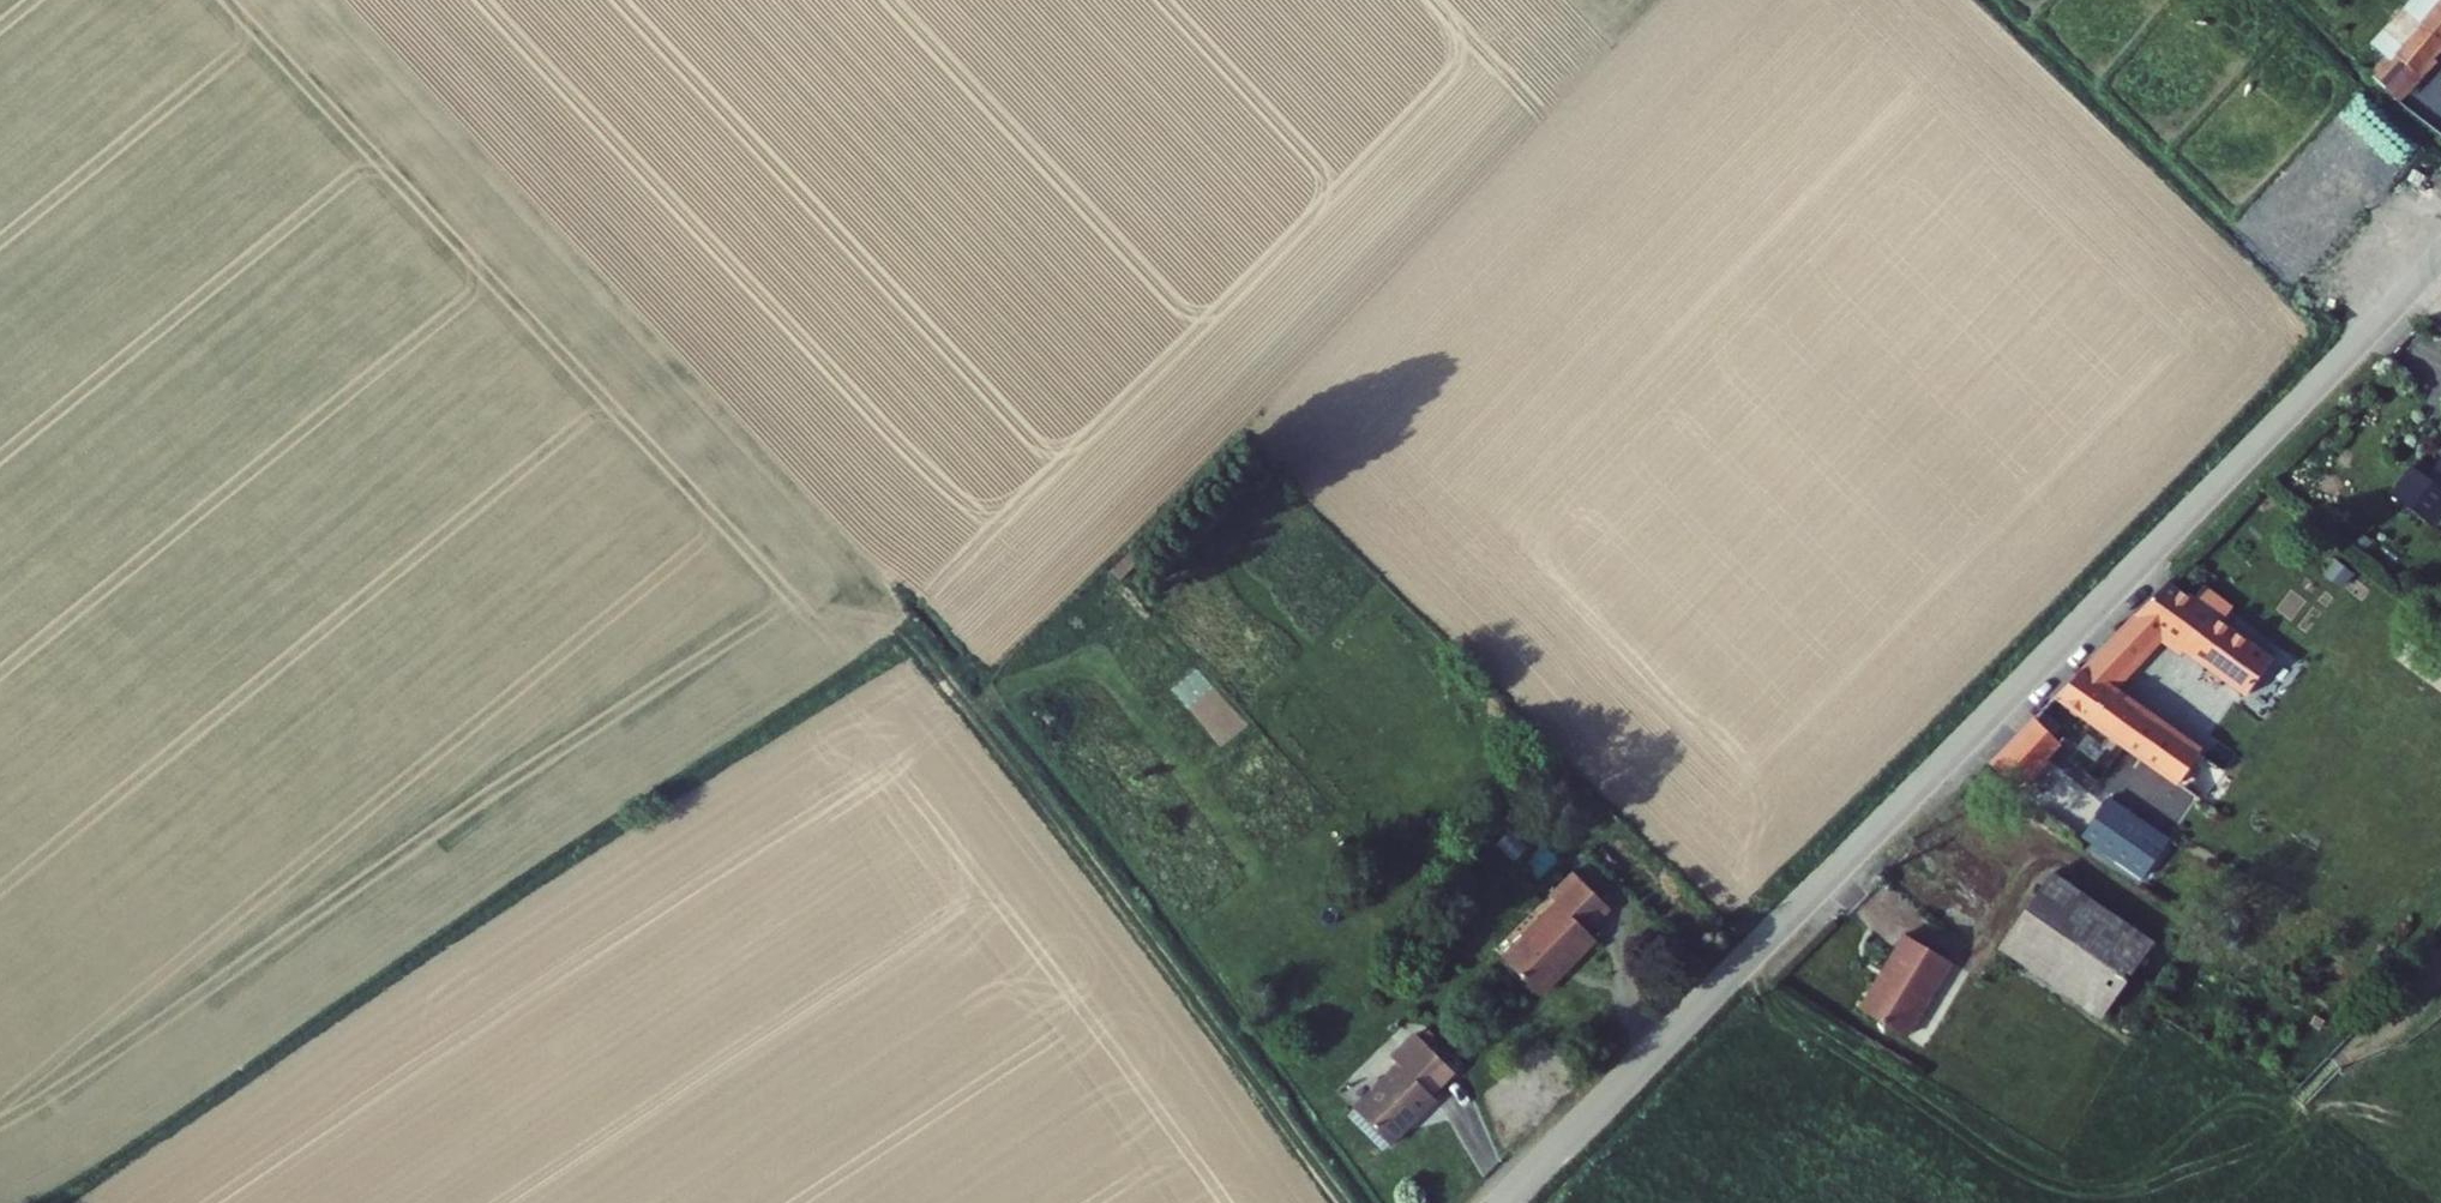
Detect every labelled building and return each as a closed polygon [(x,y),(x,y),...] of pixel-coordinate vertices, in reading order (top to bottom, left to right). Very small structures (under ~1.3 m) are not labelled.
[(2409,6),(2420,16),(2376,65),(2429,115),(2434,109),(2440,115),(2440,87),(2419,67),(2440,43),(2440,0),(2415,0),(2409,6)] [(2398,499),(2437,531),(2440,526),(2440,479),(2440,480),(2424,467),(2398,499)] [(2109,700),(2160,650),(2244,707),(2269,670),(2158,595),(2049,705),(2198,806),(2223,777),(2109,700)] [(2027,780),(2062,745),(2039,721),(2004,757),(2027,780)] [(2100,795),(2076,831),(2138,873),(2165,839),(2100,795)] [(2056,872),(2009,946),(2110,1006),(2153,928),(2056,872)] [(1566,908),(1510,965),(1545,1002),(1602,945),(1597,940),(1617,917),(1582,878),(1559,901),(1566,908)] [(1860,975),(1843,1007),(1890,1034),(1932,958),(1885,931),(1873,953),(1878,955),(1865,979),(1860,975)] [(1397,1070),(1352,1116),(1385,1150),(1413,1123),(1419,1127),(1436,1110),(1433,1104),(1455,1082),(1416,1043),(1392,1065),(1397,1070)]
